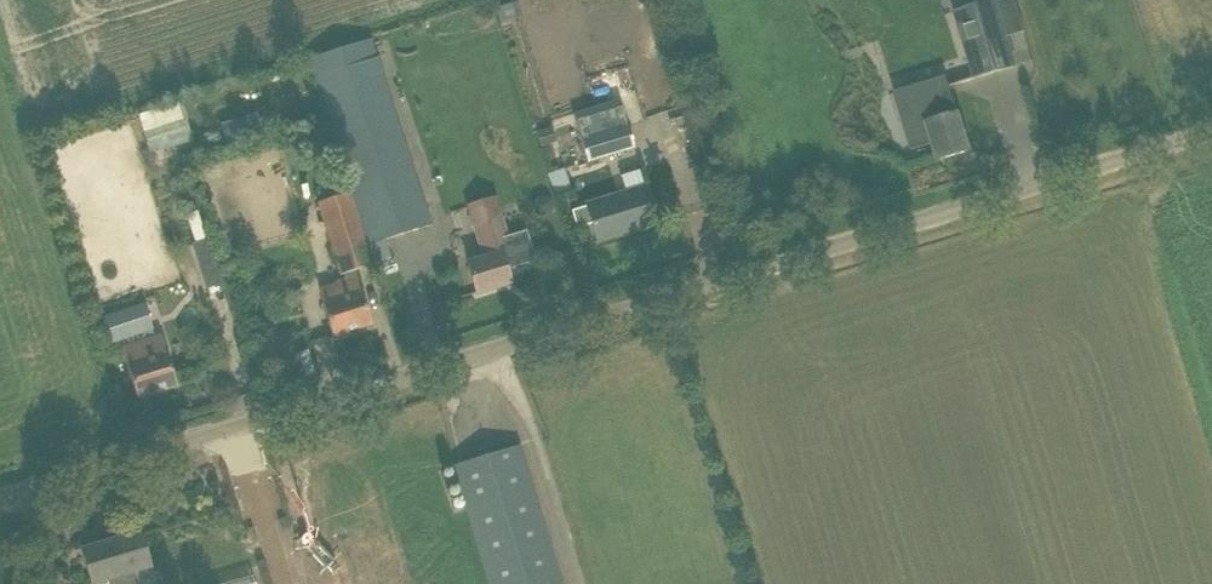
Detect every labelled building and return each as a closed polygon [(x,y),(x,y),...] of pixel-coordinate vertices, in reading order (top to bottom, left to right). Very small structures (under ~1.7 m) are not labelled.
[(955,10),(976,78),(1017,66),(997,0),(989,0),(955,10)] [(490,10),(477,15),(480,25),(494,21),(490,10)] [(368,38),(306,59),(350,192),(366,244),(429,225),(368,38)] [(590,80),(601,109),(622,102),(629,121),(644,116),(626,67),(590,80)] [(921,116),(905,121),(913,147),(910,148),(911,150),(934,143),(939,159),(968,151),(963,134),(964,134),(946,76),(944,76),(945,79),(913,89),(921,116)] [(181,102),(138,114),(147,147),(190,134),(181,102)] [(259,114),(223,126),(227,141),(264,129),(259,114)] [(600,131),(595,133),(580,138),(588,161),(607,156),(635,148),(627,122),(620,124),(600,131)] [(318,124),(304,128),(308,139),(322,135),(318,124)] [(552,124),(536,129),(541,144),(557,140),(552,124)] [(592,224),(597,242),(658,224),(647,187),(586,205),(587,206),(571,211),(577,228),(592,224)] [(350,192),(317,203),(340,275),(373,264),(366,244),(350,192)] [(461,229),(473,225),(467,206),(455,210),(461,229)] [(506,268),(513,266),(517,269),(525,266),(527,262),(534,260),(525,232),(507,238),(500,218),(475,226),(486,260),(468,265),(476,294),(511,283),(506,268)] [(341,299),(322,305),(332,337),(372,325),(357,276),(336,283),(341,299)] [(144,309),(103,323),(110,342),(120,339),(124,349),(122,350),(137,398),(176,385),(161,337),(154,339),(144,309)] [(453,466),(468,513),(490,583),(561,583),(518,446),(453,466)] [(139,533),(82,551),(91,583),(95,583),(109,580),(111,583),(133,583),(130,573),(150,568),(139,533)]
